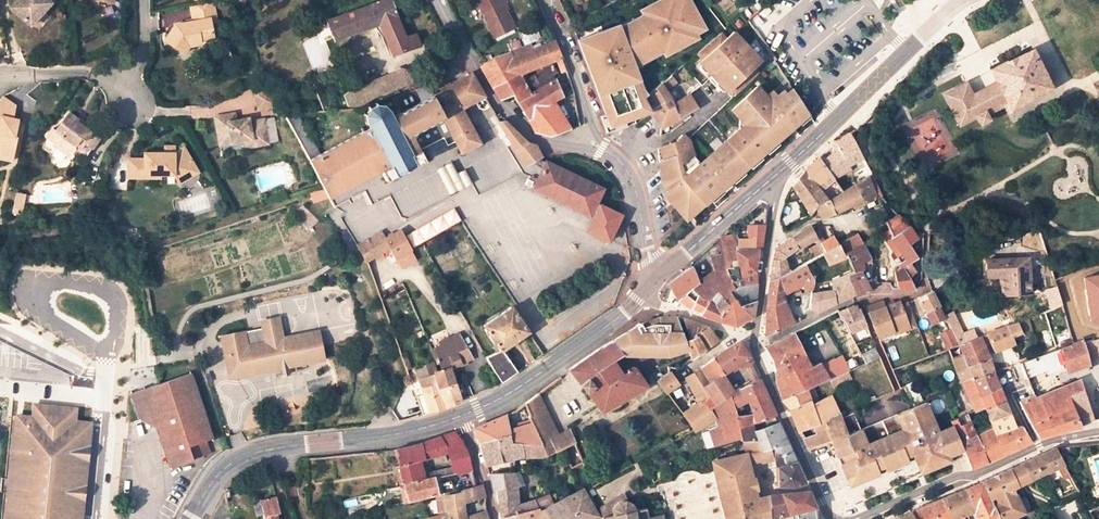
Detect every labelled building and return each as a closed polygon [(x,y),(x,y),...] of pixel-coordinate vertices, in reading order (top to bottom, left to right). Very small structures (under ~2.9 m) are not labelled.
[(50,0),(18,0),(12,6),(34,26),(55,5),(51,1),(50,0)] [(395,9),(391,0),(384,0),(327,21),(334,40),(379,24),(393,55),(419,43),(414,32),(405,36),(394,10),(395,9)] [(473,1),(475,1),(494,37),(515,28),(506,11),(500,0),(473,0),(473,1)] [(506,11),(508,9),(503,0),(500,0),(506,11)] [(579,41),(596,84),(607,131),(637,120),(653,109),(647,98),(651,94),(646,88),(637,69),(663,55),(666,60),(699,42),(697,37),(706,32),(687,0),(660,0),(638,12),(641,17),(619,28),(618,26),(579,41)] [(221,24),(218,3),(193,7),(195,22),(181,24),(171,35),(188,53),(196,47),(195,43),(209,40),(219,39),(216,25),(221,24)] [(765,7),(757,14),(761,18),(769,11),(765,7)] [(718,76),(729,87),(736,94),(760,71),(753,64),(762,57),(735,28),(727,36),(723,31),(698,53),(703,59),(713,70),(718,76)] [(511,58),(510,53),(491,58),(485,62),(480,65),(487,78),(495,90),(501,100),(513,95),(517,103),(527,117),(535,131),(536,131),(560,112),(554,101),(562,97),(555,81),(530,94),(527,87),(529,86),(527,84),(525,85),(523,82),(526,81),(522,73),(553,60),(555,65),(557,64),(563,61),(561,57),(556,42),(525,53),(511,58)] [(510,53),(511,58),(525,53),(523,48),(510,53)] [(1007,102),(1003,105),(1007,111),(1050,87),(1031,51),(991,70),(997,82),(1007,102)] [(700,62),(710,73),(713,70),(703,59),(700,62)] [(560,73),(566,71),(563,61),(557,64),(560,73)] [(420,73),(403,69),(389,75),(396,89),(423,78),(420,73)] [(422,103),(393,118),(411,153),(418,150),(410,134),(443,118),(461,153),(479,143),(461,108),(485,96),(472,74),(447,86),(448,88),(433,96),(427,84),(415,89),(422,103)] [(389,75),(343,95),(347,106),(360,105),(380,95),(383,95),(396,89),(389,75)] [(677,81),(672,76),(661,86),(665,91),(677,81)] [(715,78),(726,90),(729,87),(718,76),(715,78)] [(1007,102),(997,82),(972,95),(966,83),(943,94),(959,124),(976,116),(980,123),(988,119),(985,113),(1003,105),(1007,102)] [(775,136),(777,138),(788,128),(786,126),(793,120),(795,122),(800,117),(798,115),(806,109),(789,83),(776,94),(772,89),(766,93),(758,83),(737,103),(743,110),(746,108),(748,111),(745,122),(697,167),(690,160),(693,157),(690,149),(660,160),(661,166),(664,166),(667,180),(672,185),(668,188),(693,215),(710,199),(708,197),(718,187),(720,189),(725,185),(723,183),(740,168),(742,170),(749,164),(747,162),(758,152),(760,153),(767,147),(765,145),(775,136)] [(607,131),(596,84),(597,112),(604,132),(607,131)] [(647,98),(653,109),(660,128),(698,110),(690,95),(673,104),(672,101),(669,95),(665,91),(661,86),(651,94),(647,98)] [(270,88),(258,95),(266,109),(278,103),(270,88)] [(9,162),(16,163),(23,119),(17,118),(18,105),(6,97),(0,103),(0,131),(9,162)] [(424,160),(418,150),(411,153),(393,118),(389,110),(391,109),(390,108),(388,109),(385,105),(386,104),(384,102),(383,104),(377,103),(377,101),(376,101),(375,102),(376,103),(368,107),(367,106),(366,106),(365,107),(365,108),(366,109),(365,113),(362,113),(362,115),(364,115),(365,121),(364,121),(363,121),(363,122),(363,123),(366,123),(368,129),(388,165),(380,169),(386,179),(395,175),(394,173),(413,164),(414,165),(424,160)] [(191,106),(191,118),(201,118),(201,105),(191,106)] [(800,117),(803,121),(810,115),(806,109),(798,115),(800,117)] [(86,139),(86,141),(94,147),(103,135),(93,128),(92,130),(86,126),(81,122),(80,124),(76,121),(78,117),(70,112),(56,130),(53,127),(47,135),(56,141),(53,144),(69,155),(76,146),(75,143),(81,135),(86,139)] [(388,165),(368,129),(318,154),(296,112),(284,113),(323,186),(329,196),(380,169),(388,165)] [(560,112),(536,131),(549,136),(570,129),(560,112)] [(230,123),(238,122),(236,113),(228,115),(230,123)] [(217,117),(222,146),(240,143),(251,141),(253,148),(270,145),(266,122),(250,124),(249,119),(238,122),(230,123),(228,115),(217,117)] [(81,122),(86,126),(88,124),(78,117),(76,121),(80,124),(81,122)] [(271,121),(266,122),(270,145),(275,144),(271,121)] [(538,159),(540,157),(535,145),(527,143),(505,121),(499,121),(499,122),(525,166),(525,169),(539,175),(538,179),(534,188),(573,208),(590,215),(593,208),(601,190),(546,162),(543,169),(531,163),(538,159)] [(4,171),(8,171),(10,169),(10,166),(9,162),(0,131),(0,168),(4,171)] [(819,157),(818,158),(834,180),(851,169),(849,166),(862,158),(850,134),(838,142),(834,144),(833,153),(826,159),(819,157)] [(76,146),(80,149),(86,141),(86,139),(81,135),(75,143),(76,146)] [(663,144),(659,154),(660,160),(690,149),(687,140),(682,135),(679,138),(681,140),(678,143),(675,139),(663,144)] [(767,147),(769,150),(780,141),(777,138),(775,136),(765,145),(767,147)] [(240,143),(241,150),(253,148),(251,141),(240,143)] [(129,178),(160,179),(160,184),(179,183),(199,171),(185,146),(176,152),(174,152),(165,152),(145,152),(145,159),(129,159),(129,178)] [(747,162),(749,164),(751,167),(762,156),(760,153),(758,152),(747,162)] [(809,166),(803,171),(820,191),(834,180),(818,158),(809,166)] [(543,169),(546,162),(538,159),(531,163),(543,169)] [(449,163),(433,167),(440,192),(466,185),(461,169),(452,171),(449,163)] [(664,166),(661,166),(662,175),(663,185),(663,191),(689,218),(693,215),(668,188),(672,185),(667,180),(664,166)] [(725,185),(727,188),(733,183),(745,173),(742,170),(740,168),(723,183),(725,185)] [(809,214),(815,207),(828,201),(826,198),(820,191),(803,171),(792,186),(808,213),(809,214)] [(867,177),(877,198),(881,196),(871,174),(867,177)] [(877,198),(867,177),(842,191),(834,197),(828,201),(815,207),(820,217),(835,213),(851,204),(854,207),(877,198)] [(410,212),(430,204),(428,199),(438,194),(438,193),(429,196),(424,184),(402,193),(410,212)] [(314,202),(330,198),(329,196),(323,186),(310,190),(314,202)] [(790,189),(806,214),(808,213),(792,186),(790,189)] [(282,187),(259,194),(263,204),(285,197),(282,187)] [(708,197),(710,199),(712,202),(723,192),(720,189),(718,187),(708,197)] [(27,194),(17,192),(12,213),(17,214),(18,212),(23,213),(27,194)] [(389,248),(395,258),(410,250),(422,243),(461,221),(450,202),(384,239),(389,248)] [(295,209),(310,228),(319,220),(304,205),(295,209)] [(573,215),(572,216),(571,216),(586,223),(590,215),(573,208),(572,211),(573,212),(573,213),(573,215)] [(601,212),(593,208),(590,215),(586,223),(594,227),(601,212)] [(904,221),(897,214),(885,222),(889,230),(904,221)] [(916,238),(913,234),(909,227),(904,221),(889,230),(882,233),(898,258),(896,260),(898,264),(905,259),(908,264),(910,263),(918,257),(909,244),(916,238)] [(811,226),(792,238),(798,248),(816,237),(814,232),(811,226)] [(749,239),(737,240),(737,251),(758,250),(758,251),(761,251),(762,238),(763,228),(748,229),(749,239)] [(818,230),(814,232),(816,237),(817,240),(822,237),(818,230)] [(380,231),(356,244),(360,251),(384,238),(380,231)] [(735,251),(737,251),(737,240),(735,235),(719,238),(718,239),(719,240),(722,255),(711,258),(713,267),(714,271),(700,281),(699,282),(692,288),(699,298),(708,302),(700,313),(699,314),(704,317),(734,325),(746,319),(752,316),(754,300),(738,305),(728,290),(733,287),(731,281),(725,268),(728,267),(728,263),(731,262),(737,260),(735,251)] [(839,245),(845,256),(850,268),(860,262),(863,267),(866,264),(864,260),(869,258),(857,235),(839,245)] [(824,242),(819,245),(823,253),(837,245),(833,237),(824,242)] [(365,261),(389,248),(384,239),(384,238),(360,251),(365,261)] [(774,249),(769,280),(789,271),(785,257),(798,248),(792,238),(779,246),(774,249)] [(823,253),(819,245),(819,244),(811,248),(816,257),(823,253)] [(845,256),(839,245),(837,245),(823,253),(828,264),(845,256)] [(416,259),(410,250),(395,258),(400,268),(416,259)] [(738,266),(740,274),(754,271),(756,262),(757,250),(758,251),(758,250),(737,251),(735,251),(737,260),(738,266)] [(986,260),(987,276),(1000,276),(1001,293),(1028,291),(1026,258),(986,260)] [(909,277),(916,272),(910,263),(908,264),(905,259),(898,264),(903,270),(894,272),(898,288),(914,288),(914,287),(911,283),(909,277)] [(860,262),(850,268),(852,272),(846,274),(856,294),(871,289),(861,271),(863,267),(860,262)] [(812,276),(805,263),(789,271),(769,280),(767,295),(765,309),(765,323),(765,337),(794,324),(786,307),(784,303),(784,300),(783,292),(802,283),(803,286),(804,290),(806,290),(812,289),(814,275),(812,276)] [(692,288),(699,282),(697,279),(697,277),(696,276),(696,274),(695,273),(692,265),(668,283),(678,300),(685,306),(700,313),(708,302),(699,298),(692,288)] [(738,266),(732,267),(728,267),(725,268),(731,281),(741,279),(740,274),(738,266)] [(700,281),(714,271),(713,267),(699,278),(700,281)] [(1082,271),(1089,316),(1098,314),(1098,268),(1082,271)] [(754,271),(740,274),(741,279),(731,281),(733,287),(756,285),(755,278),(754,271)] [(810,309),(819,311),(856,294),(846,274),(830,282),(833,291),(812,293),(810,309)] [(783,292),(784,300),(787,300),(786,294),(803,286),(802,283),(783,292)] [(738,305),(754,300),(756,285),(733,287),(728,290),(738,305)] [(1056,287),(1048,289),(1053,307),(1061,304),(1056,287)] [(932,291),(917,297),(927,317),(932,326),(933,328),(947,321),(946,319),(943,313),(932,291)] [(917,297),(908,301),(916,322),(927,317),(917,297)] [(908,302),(885,310),(893,331),(892,332),(893,334),(917,325),(908,302)] [(883,304),(866,310),(868,313),(884,307),(883,304)] [(846,308),(838,312),(850,334),(867,326),(860,309),(857,311),(855,306),(847,309),(846,308)] [(500,350),(528,331),(512,307),(484,325),(500,350)] [(884,307),(868,313),(877,337),(892,332),(893,331),(885,310),(884,307)] [(672,358),(689,351),(685,341),(677,317),(673,316),(660,317),(660,326),(652,326),(652,323),(644,323),(615,339),(626,355),(645,356),(651,350),(651,340),(658,340),(658,351),(662,357),(672,358)] [(963,333),(955,316),(946,319),(947,321),(951,329),(958,345),(976,338),(972,329),(963,333)] [(279,317),(260,320),(261,328),(280,324),(279,317)] [(660,326),(660,317),(657,317),(644,323),(652,323),(652,326),(660,326)] [(685,341),(708,328),(677,317),(685,341)] [(932,326),(927,317),(916,322),(920,332),(932,326)] [(1028,318),(1021,321),(1023,325),(1019,326),(1022,334),(1031,331),(1028,318)] [(990,345),(993,351),(1013,343),(1011,337),(1020,333),(1018,327),(1015,322),(985,334),(990,345)] [(280,367),(289,365),(325,358),(319,330),(283,336),(280,324),(261,328),(222,336),(227,361),(228,363),(231,376),(280,367)] [(717,341),(708,328),(685,341),(689,351),(692,359),(717,341)] [(940,335),(947,349),(958,345),(951,329),(940,335)] [(437,382),(440,389),(454,384),(449,369),(472,358),(459,332),(449,336),(451,340),(440,345),(441,348),(432,351),(436,360),(423,366),(423,367),(415,371),(422,387),(437,382)] [(990,345),(985,334),(979,337),(984,348),(990,345)] [(805,389),(812,386),(829,379),(821,366),(819,362),(817,363),(810,367),(792,335),(766,348),(774,369),(775,382),(781,400),(805,389)] [(451,340),(449,336),(438,341),(440,345),(451,340)] [(984,348),(979,337),(976,338),(958,345),(962,354),(966,365),(988,358),(984,348)] [(624,372),(617,361),(626,355),(615,339),(601,347),(569,370),(599,409),(601,412),(647,387),(633,367),(624,372)] [(1081,339),(1073,342),(1073,344),(1070,345),(1021,363),(1026,378),(1030,376),(1029,373),(1045,368),(1047,374),(1067,367),(1068,371),(1088,364),(1086,357),(1082,344),(1081,339)] [(1082,344),(1086,357),(1098,353),(1098,339),(1082,344)] [(651,350),(645,356),(662,357),(658,351),(658,340),(651,340),(651,350)] [(729,396),(733,407),(743,403),(737,388),(733,390),(722,373),(735,364),(739,368),(749,366),(752,362),(744,351),(738,342),(724,350),(711,359),(699,368),(709,383),(703,387),(710,397),(715,405),(729,396)] [(865,364),(879,358),(879,356),(874,348),(860,355),(865,363),(865,364)] [(494,371),(501,382),(517,372),(500,350),(485,357),(492,371),(494,371)] [(865,363),(860,355),(860,353),(856,355),(861,365),(865,363)] [(992,372),(988,358),(966,365),(962,354),(951,358),(962,384),(972,380),(992,372)] [(821,366),(829,379),(833,377),(841,374),(847,371),(849,370),(856,367),(851,356),(843,360),(842,356),(821,366)] [(281,373),(290,372),(289,365),(280,367),(281,373)] [(653,378),(656,382),(665,393),(669,391),(678,385),(678,384),(670,373),(669,368),(653,378)] [(694,429),(715,418),(704,401),(710,397),(703,387),(709,383),(699,368),(685,379),(694,393),(698,402),(682,413),(694,429)] [(849,377),(847,371),(841,374),(843,379),(849,377)] [(979,395),(998,387),(992,372),(972,380),(979,395)] [(144,389),(157,427),(170,467),(209,453),(206,440),(212,438),(191,373),(144,389)] [(740,437),(739,427),(751,424),(774,415),(769,402),(758,378),(737,388),(743,403),(749,400),(752,409),(751,409),(751,410),(752,411),(753,414),(748,414),(746,415),(736,416),(719,425),(709,430),(712,439),(705,441),(707,448),(740,437)] [(1003,400),(999,388),(998,387),(979,395),(972,380),(962,384),(973,410),(974,412),(978,410),(984,408),(1003,400)] [(1033,395),(1029,396),(1018,402),(1037,437),(1055,432),(1074,428),(1081,427),(1083,424),(1091,423),(1082,402),(1085,401),(1079,382),(1076,381),(1034,397),(1033,395)] [(440,389),(437,382),(422,387),(421,387),(424,394),(416,397),(423,414),(451,405),(460,401),(454,384),(440,389)] [(818,400),(812,386),(805,389),(811,403),(818,400)] [(157,427),(144,389),(131,393),(140,419),(157,427)] [(781,400),(789,409),(796,427),(811,422),(817,420),(811,403),(805,389),(781,400)] [(924,400),(924,402),(931,417),(949,409),(945,399),(942,393),(924,400)] [(558,435),(538,394),(525,403),(531,414),(530,417),(531,420),(532,423),(542,443),(546,457),(556,451),(563,448),(574,442),(572,436),(575,435),(572,428),(569,429),(558,435)] [(831,438),(845,431),(840,416),(838,412),(830,395),(818,400),(811,403),(817,420),(811,422),(816,434),(803,439),(807,448),(830,439),(831,438)] [(715,418),(719,425),(736,416),(733,407),(729,396),(715,405),(710,397),(704,401),(715,418)] [(1003,400),(984,408),(987,416),(989,422),(1009,414),(1003,400)] [(924,402),(915,406),(878,422),(862,428),(860,426),(856,418),(853,411),(840,416),(845,431),(831,438),(830,439),(834,448),(835,452),(844,471),(848,478),(855,475),(857,481),(861,480),(896,466),(907,462),(914,459),(918,465),(921,472),(933,467),(965,454),(953,425),(937,432),(931,417),(924,402)] [(530,417),(531,414),(525,403),(517,409),(524,425),(532,423),(531,420),(530,417)] [(91,434),(88,433),(89,423),(75,422),(76,409),(34,405),(33,417),(8,415),(8,419),(2,479),(0,479),(0,494),(2,495),(0,518),(84,518),(91,434)] [(981,418),(987,416),(984,408),(978,410),(981,418)] [(986,461),(976,436),(974,430),(967,413),(953,420),(951,421),(953,425),(965,454),(971,469),(986,461)] [(994,434),(1015,427),(1013,422),(1009,414),(989,422),(991,429),(994,434)] [(536,445),(542,443),(532,423),(524,425),(512,429),(509,430),(508,425),(506,415),(475,428),(480,443),(510,434),(510,442),(522,443),(536,445)] [(773,460),(776,467),(795,462),(780,428),(778,423),(753,431),(757,440),(764,461),(764,462),(773,460)] [(740,438),(740,439),(757,440),(753,431),(751,424),(739,427),(740,437),(740,438)] [(1029,442),(1020,425),(1017,427),(1015,427),(994,434),(991,429),(982,432),(976,436),(986,461),(1029,442)] [(980,427),(974,430),(976,436),(982,432),(980,427)] [(399,465),(404,484),(425,480),(423,473),(420,460),(433,456),(448,452),(450,459),(451,466),(469,461),(467,450),(455,432),(410,447),(395,450),(399,465)] [(512,460),(515,459),(524,457),(522,443),(510,442),(510,434),(480,443),(486,466),(512,460)] [(757,440),(740,439),(745,451),(711,462),(724,498),(755,488),(746,463),(759,458),(761,461),(764,461),(757,440)] [(536,445),(522,443),(524,457),(546,457),(542,443),(536,445)] [(1022,462),(1030,480),(1045,473),(1064,465),(1055,448),(1022,462)] [(435,463),(450,459),(448,452),(433,456),(435,463)] [(434,478),(438,477),(472,469),(469,461),(451,466),(423,473),(425,480),(434,478)] [(795,485),(803,482),(799,472),(795,462),(776,467),(776,485),(795,485)] [(1030,480),(1022,462),(981,481),(999,518),(1010,518),(1024,513),(1019,500),(1018,501),(1012,488),(1030,480)] [(399,485),(404,484),(399,465),(393,467),(398,486),(399,485)] [(516,506),(515,488),(519,488),(520,487),(514,473),(514,471),(503,472),(507,486),(498,488),(499,500),(503,512),(501,518),(512,515),(517,514),(516,506)] [(519,471),(514,473),(520,487),(525,485),(519,471)] [(489,472),(494,489),(498,488),(507,486),(503,472),(489,472)] [(619,483),(615,472),(604,478),(610,489),(619,483)] [(848,478),(850,484),(857,481),(855,475),(848,478)] [(436,486),(434,478),(425,480),(404,484),(409,501),(433,495),(454,491),(451,481),(440,483),(440,485),(436,486)] [(981,481),(964,489),(974,511),(978,518),(999,518),(981,481)] [(399,485),(403,502),(409,501),(404,484),(399,485)] [(470,487),(472,499),(484,496),(481,484),(475,485),(470,487)] [(447,510),(448,513),(449,518),(488,518),(485,511),(466,517),(464,509),(468,500),(472,499),(470,487),(461,490),(461,492),(445,496),(447,510)] [(755,488),(724,498),(727,506),(758,497),(755,488)] [(579,518),(594,518),(599,516),(584,489),(583,489),(569,495),(579,518)] [(967,514),(974,511),(964,489),(957,492),(941,498),(951,518),(955,518),(967,514)] [(459,490),(454,491),(433,495),(433,498),(445,496),(461,492),(461,490),(459,490)] [(811,499),(807,491),(770,495),(770,517),(814,507),(811,499)] [(631,504),(629,503),(626,496),(624,493),(616,498),(599,508),(601,516),(602,518),(664,518),(663,514),(661,514),(647,517),(645,508),(634,510),(633,506),(631,504)] [(539,512),(538,508),(517,514),(512,515),(514,518),(579,518),(569,495),(561,500),(554,504),(543,510),(539,512)] [(538,508),(539,512),(543,510),(554,504),(548,495),(535,502),(538,508)] [(770,517),(770,495),(767,496),(758,497),(727,506),(731,518),(762,518),(770,517)] [(260,501),(264,514),(264,517),(263,518),(283,518),(276,496),(260,501)] [(438,508),(439,511),(447,510),(445,496),(433,498),(436,509),(438,508)] [(258,516),(264,514),(260,501),(259,497),(253,497),(258,516)] [(941,498),(909,512),(913,518),(951,518),(941,498)] [(535,500),(520,505),(516,506),(517,514),(538,508),(535,502),(535,500)] [(815,510),(814,507),(770,517),(762,518),(816,518),(815,510)]
